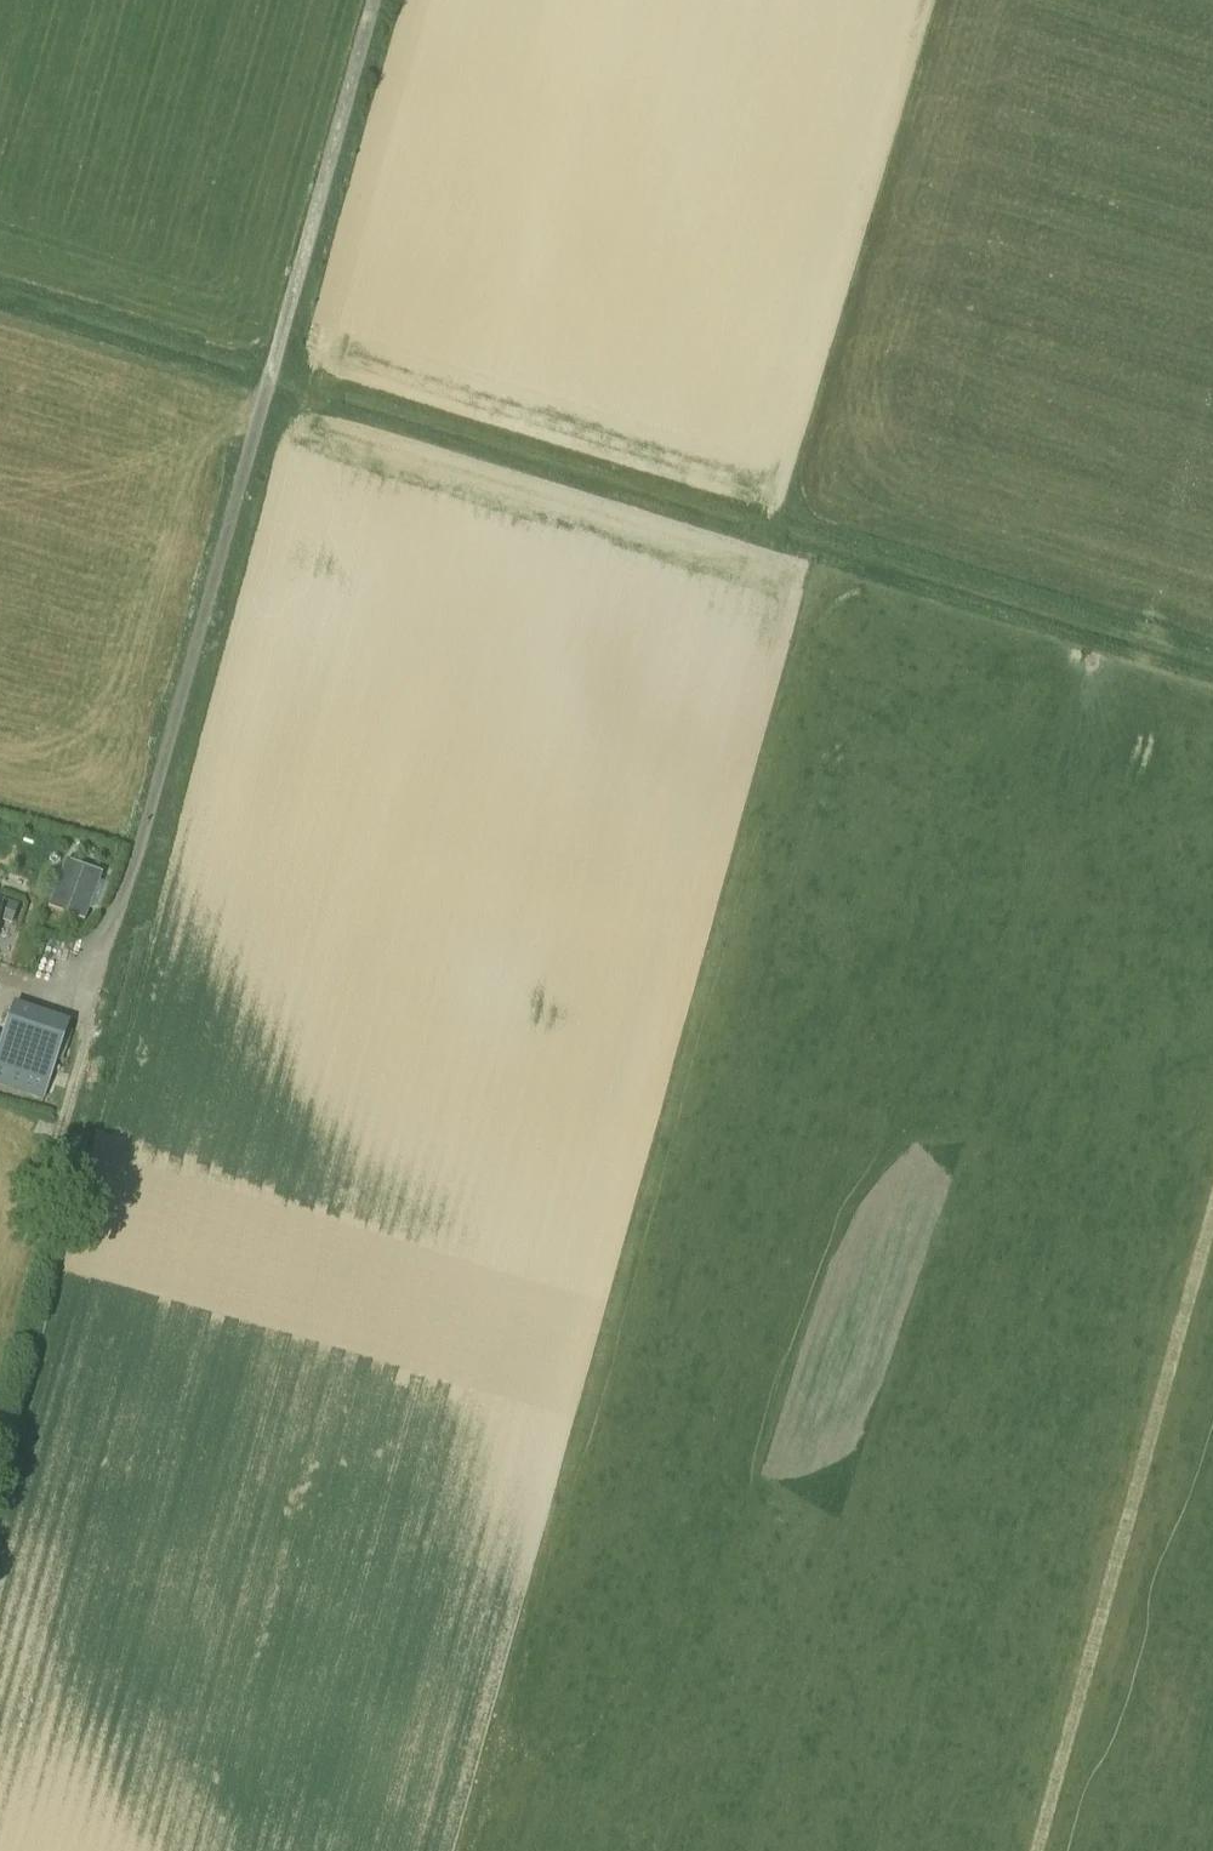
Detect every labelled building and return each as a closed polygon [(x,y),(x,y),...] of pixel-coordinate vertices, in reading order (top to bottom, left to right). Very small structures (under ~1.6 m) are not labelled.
[(70,1022),(13,1003),(0,1043),(0,1087),(44,1101),(70,1022)]
